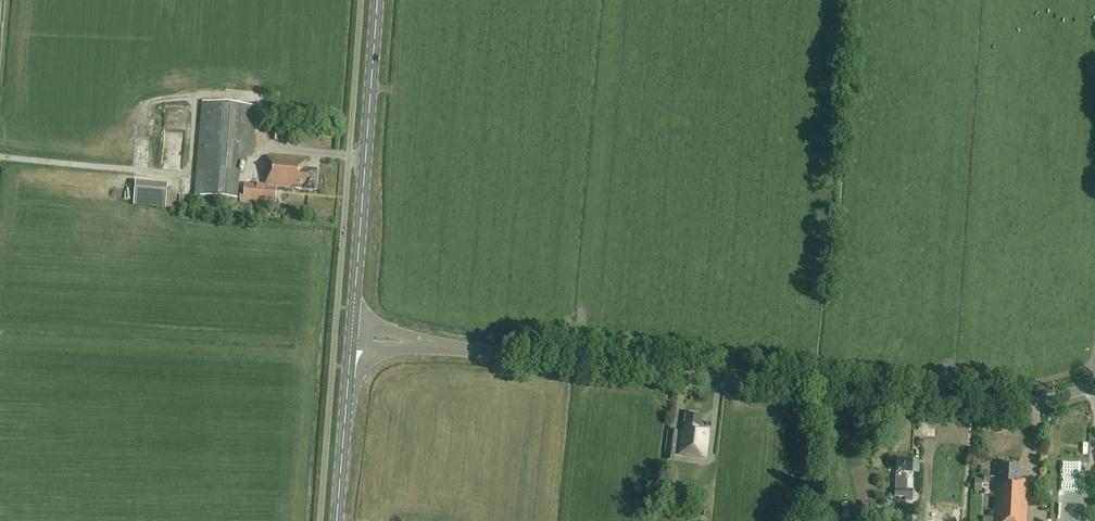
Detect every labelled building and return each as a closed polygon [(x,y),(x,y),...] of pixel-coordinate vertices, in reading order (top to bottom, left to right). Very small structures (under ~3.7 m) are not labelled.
[(255,106),(202,102),(194,196),(238,200),(241,165),(246,165),(247,156),(251,157),(255,106)] [(240,195),(240,200),(274,203),(276,188),(292,189),(292,190),(303,191),(315,192),(317,171),(304,170),(305,161),(268,158),(265,186),(245,184),(244,195),(240,195)] [(140,206),(173,207),(174,183),(141,182),(140,206)] [(680,438),(681,438),(679,455),(705,459),(709,430),(701,429),(702,417),(685,415),(684,425),(682,424),(680,438)] [(674,462),(677,431),(670,430),(666,461),(674,462)] [(907,481),(905,481),(906,473),(911,474),(912,461),(896,460),(896,473),(894,497),(905,498),(905,501),(912,501),(913,491),(906,490),(907,481)] [(1028,483),(1018,482),(1019,466),(998,465),(997,478),(995,478),(993,519),(983,519),(983,520),(1026,520),(1028,483)] [(674,502),(688,503),(689,495),(690,495),(690,491),(675,490),(674,502)] [(917,508),(907,507),(906,520),(917,520),(917,508)]
